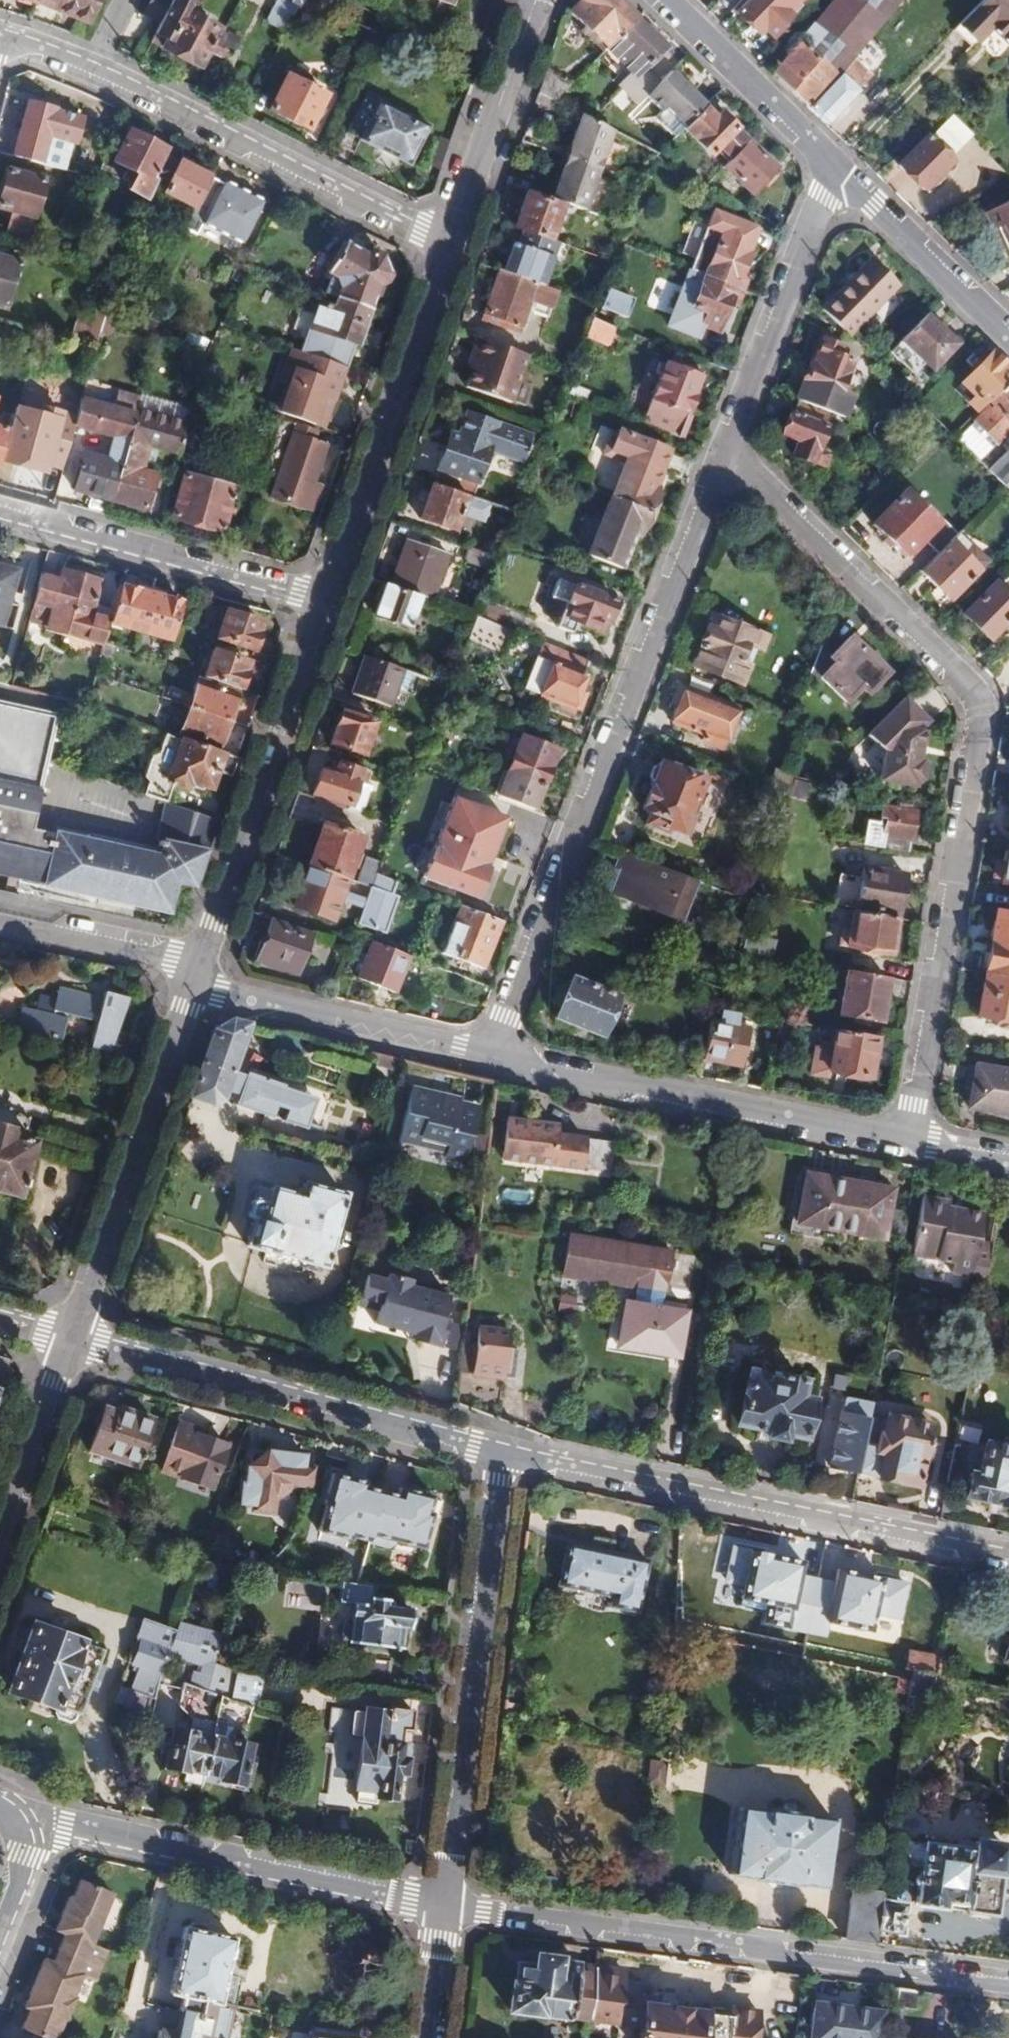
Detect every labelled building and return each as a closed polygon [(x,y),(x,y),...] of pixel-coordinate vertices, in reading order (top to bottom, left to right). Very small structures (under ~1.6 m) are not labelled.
[(90,26),(99,0),(38,0),(37,5),(64,16),(90,26)] [(160,26),(167,13),(173,0),(172,0),(153,0),(144,18),(160,26)] [(151,45),(174,57),(197,68),(205,53),(218,60),(222,52),(220,51),(223,46),(217,44),(219,39),(215,37),(218,30),(188,15),(195,1),(193,0),(173,0),(167,13),(160,26),(151,45)] [(284,0),(277,0),(269,17),(271,25),(286,33),(297,11),(299,7),(284,0)] [(299,7),(297,11),(314,18),(323,0),(302,0),(299,7)] [(635,15),(620,0),(578,0),(570,10),(589,29),(585,34),(596,45),(585,57),(591,62),(606,46),(634,16),(635,15)] [(731,8),(736,12),(747,0),(738,0),(731,8)] [(736,12),(760,35),(791,3),(799,11),(808,0),(747,0),(736,12)] [(789,87),(810,107),(829,125),(866,89),(863,86),(877,72),(855,53),(899,0),(834,0),(799,43),(815,56),(789,87)] [(964,22),(981,38),(995,24),(1008,38),(1008,0),(985,0),(964,22)] [(665,45),(634,16),(606,46),(632,71),(621,81),(641,100),(646,94),(659,81),(644,65),(665,45)] [(993,58),(1006,47),(992,31),(980,42),(993,58)] [(799,43),(774,72),(789,87),(815,56),(799,43)] [(547,67),(539,90),(556,98),(573,81),(547,67)] [(682,82),(670,69),(659,81),(646,94),(662,110),(665,107),(684,127),(704,107),(706,105),(693,92),(682,82)] [(325,94),(287,75),(268,110),(286,119),(306,130),(325,94)] [(686,77),(682,82),(693,92),(697,87),(686,77)] [(381,98),(368,91),(346,134),(377,149),(409,165),(427,127),(379,103),(381,98)] [(17,128),(9,158),(40,166),(49,136),(58,138),(67,106),(55,99),(28,92),(23,107),(18,105),(12,126),(17,128)] [(716,118),(704,107),(684,127),(682,130),(709,156),(716,148),(728,159),(747,141),(749,139),(722,112),(716,118)] [(613,131),(582,113),(570,145),(567,153),(599,165),(613,131)] [(901,166),(926,189),(955,159),(953,157),(977,133),(957,114),(933,139),(930,136),(901,166)] [(155,188),(156,184),(150,182),(166,150),(145,139),(133,132),(117,165),(129,171),(124,182),(152,196),(155,188)] [(728,159),(721,167),(750,194),(774,168),(747,141),(728,159)] [(582,207),(599,165),(567,153),(564,162),(551,196),(582,207)] [(210,178),(211,175),(189,165),(167,154),(156,184),(155,188),(195,208),(210,178)] [(5,172),(0,189),(0,209),(31,216),(40,181),(5,172)] [(222,184),(210,178),(195,208),(186,227),(197,233),(203,222),(246,243),(266,202),(241,189),(224,180),(222,184)] [(525,192),(513,227),(522,230),(550,239),(562,204),(525,192)] [(736,288),(743,291),(749,275),(744,273),(755,247),(749,244),(756,228),(713,211),(690,270),(705,276),(736,288)] [(1005,234),(1008,233),(1008,212),(998,215),(1005,234)] [(756,228),(749,244),(755,247),(762,231),(756,228)] [(550,239),(522,230),(516,243),(512,241),(510,247),(508,254),(502,270),(538,283),(543,284),(553,256),(563,259),(568,245),(550,239)] [(4,250),(8,233),(0,231),(0,249),(4,250)] [(339,297),(370,308),(378,286),(390,280),(393,275),(383,255),(374,250),(369,252),(346,239),(328,270),(337,275),(342,288),(339,297)] [(6,305),(16,262),(9,260),(10,254),(0,251),(0,304),(6,305)] [(267,262),(254,257),(250,266),(264,271),(267,262)] [(841,304),(830,315),(852,335),(897,289),(871,262),(835,299),(841,304)] [(502,270),(499,269),(485,312),(498,317),(494,325),(521,334),(538,283),(502,270)] [(736,288),(705,276),(691,308),(707,313),(702,324),(719,330),(729,304),(736,288)] [(737,306),(743,291),(736,288),(729,304),(737,306)] [(606,291),(599,309),(623,319),(631,299),(606,291)] [(358,345),(370,308),(339,297),(335,306),(322,302),(318,313),(304,309),(295,336),(308,341),(304,352),(311,354),(348,367),(355,344),(358,345)] [(835,299),(824,309),(830,315),(841,304),(835,299)] [(94,348),(109,308),(101,305),(94,323),(77,318),(69,341),(94,348)] [(148,306),(141,320),(155,327),(162,313),(148,306)] [(498,317),(485,312),(482,320),(494,325),(498,317)] [(956,343),(927,314),(891,351),(921,380),(956,343)] [(612,327),(590,318),(584,335),(606,344),(612,327)] [(0,322),(0,337),(30,346),(34,331),(0,322)] [(822,332),(796,398),(831,411),(838,414),(845,417),(853,395),(843,390),(855,359),(839,352),(842,344),(833,341),(834,337),(822,332)] [(528,355),(483,339),(467,386),(512,402),(528,355)] [(207,353),(196,348),(191,367),(203,369),(207,353)] [(1008,381),(1008,366),(994,351),(963,383),(976,398),(969,407),(977,414),(988,402),(1008,381)] [(337,400),(348,367),(311,354),(299,387),(337,400)] [(650,358),(627,418),(634,420),(679,438),(697,393),(680,387),(686,371),(650,358)] [(988,402),(993,407),(989,411),(987,409),(975,422),(995,442),(1008,429),(1005,427),(1008,424),(1008,381),(988,402)] [(114,392),(110,408),(136,415),(136,412),(139,404),(140,399),(114,392)] [(831,411),(796,398),(791,411),(788,410),(780,432),(800,439),(794,455),(812,461),(814,458),(824,463),(828,451),(818,447),(831,411)] [(12,413),(1,410),(4,400),(0,399),(0,458),(12,413)] [(110,408),(80,400),(78,407),(73,428),(114,439),(107,460),(86,455),(76,490),(92,495),(112,500),(117,481),(136,415),(110,408)] [(73,428),(78,407),(64,403),(55,434),(70,438),(73,428)] [(436,483),(468,494),(474,495),(492,444),(526,456),(534,431),(468,408),(461,431),(451,427),(448,435),(444,446),(437,468),(441,469),(436,483)] [(187,426),(136,412),(136,415),(117,481),(112,500),(111,503),(129,507),(146,512),(156,478),(143,474),(149,448),(178,455),(187,426)] [(270,437),(262,470),(279,476),(273,496),(307,506),(327,446),(314,441),(317,433),(297,426),(291,443),(270,437)] [(962,428),(955,436),(981,462),(988,453),(962,428)] [(626,459),(611,497),(615,498),(650,512),(659,489),(653,487),(667,451),(616,431),(607,452),(626,459)] [(54,450),(16,440),(7,473),(25,478),(44,483),(54,450)] [(1002,456),(988,469),(1005,486),(1008,490),(1008,448),(1002,456)] [(997,451),(985,465),(988,469),(1002,456),(997,451)] [(235,488),(185,473),(173,516),(204,525),(223,530),(235,488)] [(436,483),(433,482),(421,516),(456,528),(468,494),(436,483)] [(937,554),(961,530),(944,515),(939,519),(909,487),(876,521),(908,553),(922,538),(937,554)] [(615,498),(611,497),(588,558),(621,571),(635,536),(641,538),(650,512),(615,498)] [(510,527),(516,510),(485,499),(478,518),(510,527)] [(937,554),(921,570),(950,598),(991,558),(962,529),(961,530),(937,554)] [(477,534),(473,548),(499,557),(504,543),(477,534)] [(391,585),(425,597),(432,600),(448,553),(406,540),(391,585)] [(499,557),(473,548),(467,563),(493,572),(499,557)] [(0,563),(0,649),(10,652),(17,628),(7,626),(22,569),(1,563),(0,563)] [(61,581),(43,576),(34,610),(51,614),(49,625),(68,630),(67,640),(104,651),(105,649),(112,622),(93,617),(96,604),(102,583),(82,577),(79,570),(72,569),(67,567),(66,572),(62,572),(61,581)] [(998,581),(965,613),(991,638),(1008,619),(1008,592),(998,581)] [(615,604),(558,582),(545,613),(558,618),(574,624),(603,636),(615,604)] [(391,585),(387,584),(376,613),(414,627),(425,597),(391,585)] [(138,592),(121,588),(115,610),(112,622),(144,630),(153,597),(138,592)] [(166,600),(153,597),(144,630),(173,638),(175,627),(181,605),(178,599),(168,597),(166,600)] [(509,612),(482,601),(477,616),(504,627),(509,612)] [(115,610),(96,604),(93,617),(112,622),(115,610)] [(34,610),(32,620),(49,625),(51,614),(34,610)] [(722,615),(713,611),(708,624),(717,627),(722,615)] [(219,639),(254,651),(260,634),(258,632),(261,623),(229,612),(219,639)] [(758,648),(765,650),(771,634),(722,615),(717,627),(708,624),(693,664),(743,684),(758,648)] [(574,624),(558,618),(555,626),(556,630),(567,634),(571,632),(574,624)] [(823,637),(809,673),(820,676),(844,701),(860,685),(866,692),(886,671),(851,635),(836,651),(823,637)] [(584,676),(591,660),(554,646),(546,643),(540,659),(537,657),(525,689),(580,711),(587,694),(581,692),(586,677),(584,676)] [(114,653),(105,649),(104,651),(102,660),(112,663),(114,653)] [(207,676),(242,688),(246,676),(245,675),(248,665),(214,653),(207,676)] [(405,667),(367,654),(354,691),(392,704),(398,686),(405,667)] [(422,674),(405,667),(398,686),(415,692),(422,674)] [(444,682),(450,684),(453,676),(448,673),(444,682)] [(183,702),(230,718),(238,694),(198,680),(191,700),(184,697),(183,702)] [(95,688),(92,698),(102,701),(104,690),(95,688)] [(740,710),(684,688),(670,721),(704,734),(702,741),(725,749),(740,710)] [(906,696),(871,734),(886,748),(881,777),(917,783),(918,779),(920,779),(924,776),(927,762),(923,757),(922,757),(922,752),(918,752),(920,739),(924,740),(927,727),(923,726),(924,724),(931,718),(906,696)] [(377,711),(346,701),(343,711),(337,710),(327,740),(365,754),(376,723),(373,723),(377,711)] [(195,885),(207,848),(163,838),(160,838),(159,846),(162,846),(160,857),(158,870),(86,855),(90,841),(36,828),(42,791),(46,791),(46,788),(43,787),(47,767),(50,767),(50,763),(47,762),(52,741),(56,741),(56,738),(54,737),(57,719),(61,719),(62,715),(0,702),(0,874),(168,910),(175,881),(195,885)] [(222,745),(230,718),(183,702),(180,709),(188,712),(182,731),(222,745)] [(240,756),(184,737),(176,761),(170,763),(168,775),(171,780),(170,783),(189,788),(192,779),(193,785),(204,788),(209,785),(214,786),(219,770),(233,775),(240,756)] [(498,794),(535,809),(557,751),(520,737),(498,794)] [(691,810),(703,778),(661,762),(642,809),(670,819),(665,830),(667,830),(670,827),(678,831),(687,829),(694,811),(691,810)] [(340,776),(325,771),(318,791),(353,805),(361,782),(365,772),(344,764),(340,776)] [(520,849),(535,809),(498,794),(419,764),(382,863),(379,873),(397,880),(423,812),(520,849)] [(364,783),(361,782),(353,805),(351,809),(357,811),(365,789),(362,788),(364,783)] [(218,818),(172,802),(163,838),(207,848),(218,818)] [(869,817),(866,840),(911,847),(918,808),(885,802),(883,818),(869,817)] [(642,809),(638,819),(665,830),(670,819),(642,809)] [(324,823),(311,864),(351,878),(354,867),(359,868),(363,855),(359,853),(364,837),(324,823)] [(158,870),(160,857),(90,841),(86,855),(158,870)] [(1008,844),(1001,882),(1008,883),(1008,844)] [(679,920),(694,881),(675,873),(621,852),(606,892),(636,903),(637,910),(651,915),(656,911),(679,920)] [(379,873),(382,863),(367,857),(359,881),(374,886),(379,873)] [(901,910),(907,870),(864,863),(862,873),(845,871),(841,901),(901,910)] [(351,878),(311,864),(295,908),(334,923),(342,905),(367,913),(363,925),(390,935),(404,899),(394,894),(399,881),(397,880),(379,873),(374,886),(370,897),(347,889),(351,878)] [(485,967),(503,921),(462,905),(443,951),(485,967)] [(893,951),(899,915),(854,907),(851,926),(844,926),(842,941),(848,942),(848,944),(893,951)] [(997,908),(986,973),(1008,977),(1008,910),(997,908)] [(312,934),(271,921),(264,944),(260,943),(254,956),(258,958),(258,959),(299,973),(312,934)] [(745,934),(742,949),(771,954),(773,938),(745,934)] [(395,991),(410,954),(374,939),(359,977),(395,991)] [(883,1017),(891,974),(848,966),(841,1011),(883,1017)] [(986,973),(978,1017),(1002,1021),(1001,1028),(1008,1029),(1008,977),(986,973)] [(557,1019),(603,1036),(618,996),(572,978),(557,1019)] [(92,1048),(111,1053),(129,998),(104,991),(102,998),(72,990),(69,999),(39,991),(34,1008),(21,1005),(15,1027),(62,1040),(66,1026),(96,1033),(92,1048)] [(784,1017),(778,1049),(793,1051),(798,1019),(784,1017)] [(233,1070),(249,1022),(230,1018),(214,1028),(190,1097),(212,1103),(223,1097),(226,1089),(233,1070)] [(750,1025),(712,1018),(705,1058),(743,1065),(750,1025)] [(872,1073),(879,1032),(837,1026),(832,1049),(826,1048),(824,1066),(872,1073)] [(962,1108),(970,1110),(978,1067),(968,1065),(962,1108)] [(970,1110),(1008,1116),(1008,1073),(978,1067),(970,1110)] [(233,1070),(226,1089),(239,1093),(237,1102),(307,1121),(308,1117),(309,1117),(316,1094),(283,1085),(284,1082),(267,1077),(266,1079),(261,1078),(262,1076),(246,1071),(246,1074),(233,1070)] [(466,1162),(479,1108),(460,1104),(461,1100),(455,1098),(450,1098),(444,1099),(444,1101),(431,1099),(433,1092),(413,1087),(401,1139),(448,1150),(447,1158),(466,1162)] [(612,1172),(616,1142),(557,1134),(558,1125),(508,1118),(502,1160),(612,1172)] [(18,1196),(26,1166),(31,1166),(36,1149),(32,1148),(33,1144),(15,1139),(16,1133),(0,1129),(0,1191),(18,1196)] [(885,1239),(896,1183),(813,1167),(802,1224),(885,1239)] [(330,1266),(348,1195),(309,1185),(305,1195),(276,1187),(270,1203),(257,1199),(255,1201),(251,1216),(252,1220),(256,1221),(250,1247),(273,1253),(273,1251),(298,1257),(300,1262),(305,1269),(321,1273),(330,1266)] [(978,1266),(988,1207),(953,1201),(953,1195),(929,1191),(919,1247),(961,1253),(959,1263),(978,1266)] [(673,1258),(570,1238),(562,1279),(633,1293),(628,1319),(660,1324),(673,1258)] [(366,1290),(357,1320),(377,1325),(373,1338),(406,1347),(405,1353),(439,1362),(446,1336),(442,1334),(448,1312),(408,1301),(410,1295),(386,1289),(385,1295),(366,1290)] [(507,1377),(514,1330),(484,1327),(477,1374),(507,1377)] [(756,1377),(747,1426),(772,1432),(771,1439),(787,1441),(789,1434),(806,1438),(816,1388),(806,1387),(806,1383),(784,1379),(783,1382),(756,1377)] [(860,1470),(866,1444),(875,1402),(848,1396),(833,1465),(860,1470)] [(154,1425),(109,1408),(91,1454),(136,1471),(154,1425)] [(860,1470),(859,1472),(881,1476),(881,1478),(919,1485),(932,1424),(890,1416),(887,1435),(880,1434),(879,1445),(866,1444),(860,1470)] [(203,1434),(184,1427),(166,1473),(211,1490),(226,1449),(201,1439),(203,1434)] [(988,1443),(980,1472),(972,1471),(968,1495),(1008,1502),(1008,1447),(988,1443)] [(310,1490),(314,1469),(304,1468),(307,1457),(270,1450),(266,1453),(264,1452),(254,1458),(255,1460),(249,1463),(246,1483),(243,1482),(239,1505),(254,1507),(253,1511),(273,1515),(276,1499),(281,1497),(287,1490),(289,1486),(310,1490)] [(429,1500),(333,1475),(318,1530),(366,1542),(369,1533),(417,1545),(429,1500)] [(649,1558),(567,1542),(559,1583),(615,1595),(613,1606),(638,1611),(649,1558)] [(374,1592),(374,1588),(353,1585),(350,1606),(354,1606),(351,1623),(346,1623),(343,1639),(350,1640),(349,1645),(400,1650),(403,1628),(408,1629),(411,1610),(392,1608),(392,1600),(366,1597),(367,1591),(374,1592)] [(167,1648),(165,1655),(200,1666),(198,1673),(191,1671),(187,1685),(206,1692),(221,1637),(177,1620),(167,1648)] [(102,1648),(31,1625),(10,1689),(58,1706),(56,1711),(58,1716),(71,1720),(77,1718),(78,1712),(81,1713),(102,1648)] [(165,1655),(167,1648),(139,1642),(133,1669),(161,1674),(165,1655)] [(937,1675),(940,1658),(895,1648),(889,1651),(886,1665),(913,1671),(934,1674),(937,1675)] [(362,1688),(393,1692),(396,1673),(364,1670),(362,1688)] [(933,1681),(934,1674),(913,1671),(910,1694),(920,1695),(933,1681)] [(248,1709),(255,1712),(261,1679),(274,1680),(274,1683),(297,1686),(298,1680),(234,1672),(229,1701),(248,1709)] [(192,1720),(189,1734),(205,1738),(206,1731),(213,1733),(215,1720),(220,1698),(206,1692),(187,1685),(184,1683),(178,1708),(192,1720)] [(239,1730),(248,1709),(229,1701),(220,1698),(215,1720),(239,1730)] [(350,1738),(353,1713),(331,1710),(328,1734),(335,1735),(327,1800),(375,1806),(376,1799),(377,1792),(355,1790),(362,1740),(350,1738)] [(412,1732),(415,1713),(392,1710),(390,1714),(365,1711),(365,1715),(353,1713),(350,1738),(362,1740),(355,1790),(377,1792),(376,1799),(394,1801),(398,1775),(404,1775),(407,1756),(401,1754),(402,1745),(401,1745),(402,1732),(412,1732)] [(186,1773),(203,1777),(213,1733),(206,1731),(205,1738),(189,1734),(174,1731),(173,1733),(166,1732),(164,1741),(171,1742),(166,1769),(186,1773)] [(213,1733),(203,1777),(241,1785),(249,1747),(217,1741),(218,1734),(213,1733)] [(203,1777),(186,1773),(184,1783),(201,1786),(203,1777)] [(737,1807),(728,1874),(752,1877),(754,1880),(797,1886),(798,1883),(823,1887),(832,1819),(805,1815),(804,1813),(766,1808),(764,1810),(737,1807)] [(903,1839),(901,1859),(921,1863),(914,1902),(944,1907),(945,1898),(962,1900),(961,1909),(994,1913),(998,1894),(1008,1894),(1008,1868),(1002,1867),(1005,1845),(976,1840),(974,1849),(903,1839)] [(83,1879),(76,1897),(72,1896),(59,1929),(67,1932),(55,1962),(47,1960),(28,2006),(32,2008),(24,2029),(47,2037),(61,2037),(67,2020),(71,2021),(80,1999),(78,1997),(86,1976),(98,1981),(111,1950),(95,1943),(115,1892),(83,1879)] [(883,1893),(878,1929),(901,1932),(902,1927),(907,1927),(910,1910),(905,1908),(905,1903),(895,1901),(897,1889),(884,1886),(883,1893)] [(851,1888),(845,1940),(876,1944),(878,1929),(883,1893),(851,1888)] [(187,1996),(184,2009),(201,2013),(205,2002),(221,2004),(221,2002),(234,1939),(210,1933),(204,1924),(192,1922),(186,1928),(172,1991),(187,1996)] [(590,2018),(596,1968),(570,1964),(569,1962),(551,1959),(552,1955),(538,1953),(536,1966),(518,1964),(515,1984),(512,1983),(509,2009),(570,2017),(570,2015),(590,2018)] [(623,1971),(596,1968),(590,2018),(616,2021),(623,1971)] [(646,2003),(620,1999),(616,2021),(643,2024),(646,2005),(646,2003)] [(184,2009),(179,2033),(161,2030),(159,2037),(227,2037),(233,2005),(221,2002),(221,2004),(205,2002),(201,2013),(184,2009)] [(810,2037),(881,2037),(885,2011),(815,2002),(810,2037)] [(646,2005),(641,2037),(739,2037),(742,2017),(646,2005)] [(743,2012),(742,2017),(739,2037),(770,2037),(772,2016),(743,2012)]
